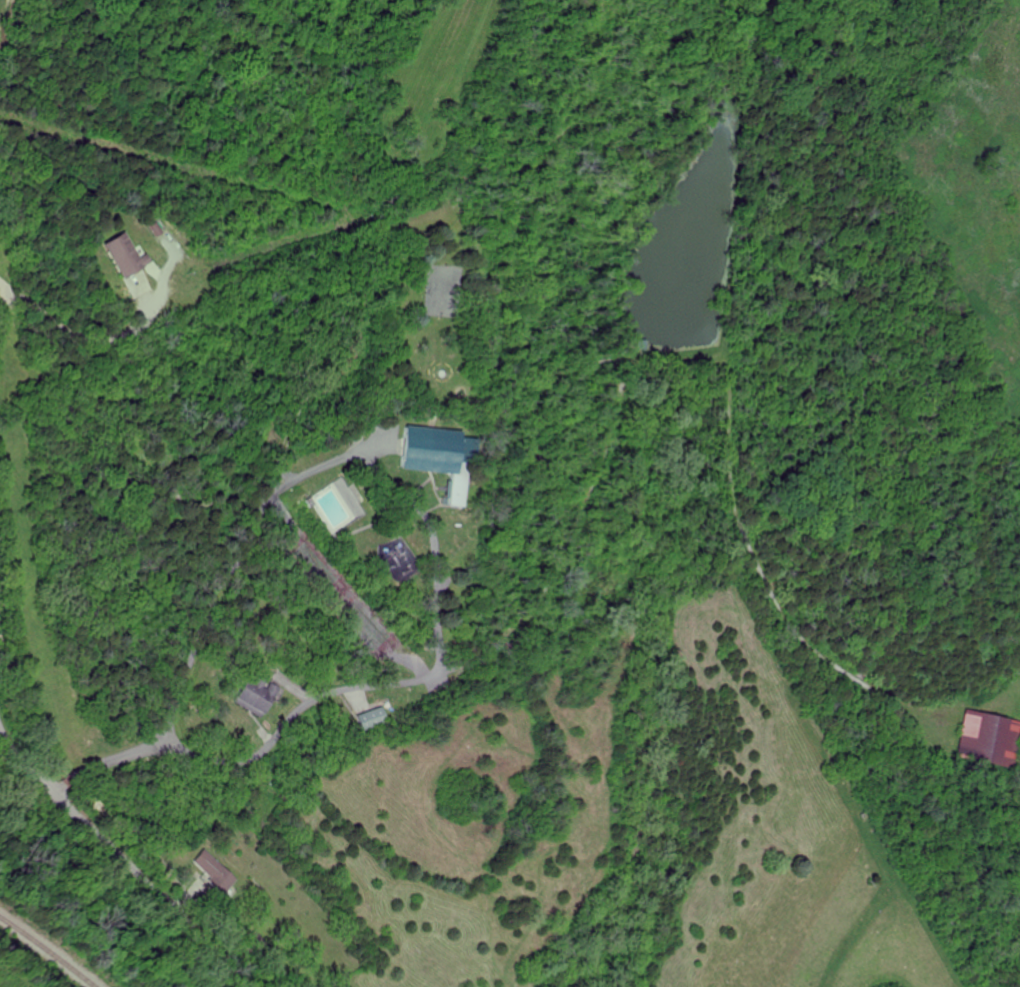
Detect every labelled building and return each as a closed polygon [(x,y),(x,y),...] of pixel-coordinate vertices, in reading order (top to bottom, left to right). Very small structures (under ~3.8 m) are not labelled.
[(146,254),(138,258),(126,232),(103,243),(120,278),(151,264),(146,254)] [(399,469),(446,474),(443,505),(456,507),(460,472),(452,471),(456,431),(404,426),(399,469)] [(274,692),(266,688),(268,683),(249,674),(236,702),(263,715),(274,692)] [(387,722),(382,707),(355,716),(360,730),(387,722)] [(1006,768),(1009,754),(998,752),(1004,719),(964,711),(955,758),(1006,768)] [(237,880),(204,850),(192,862),(209,878),(206,881),(222,896),(237,880)]
